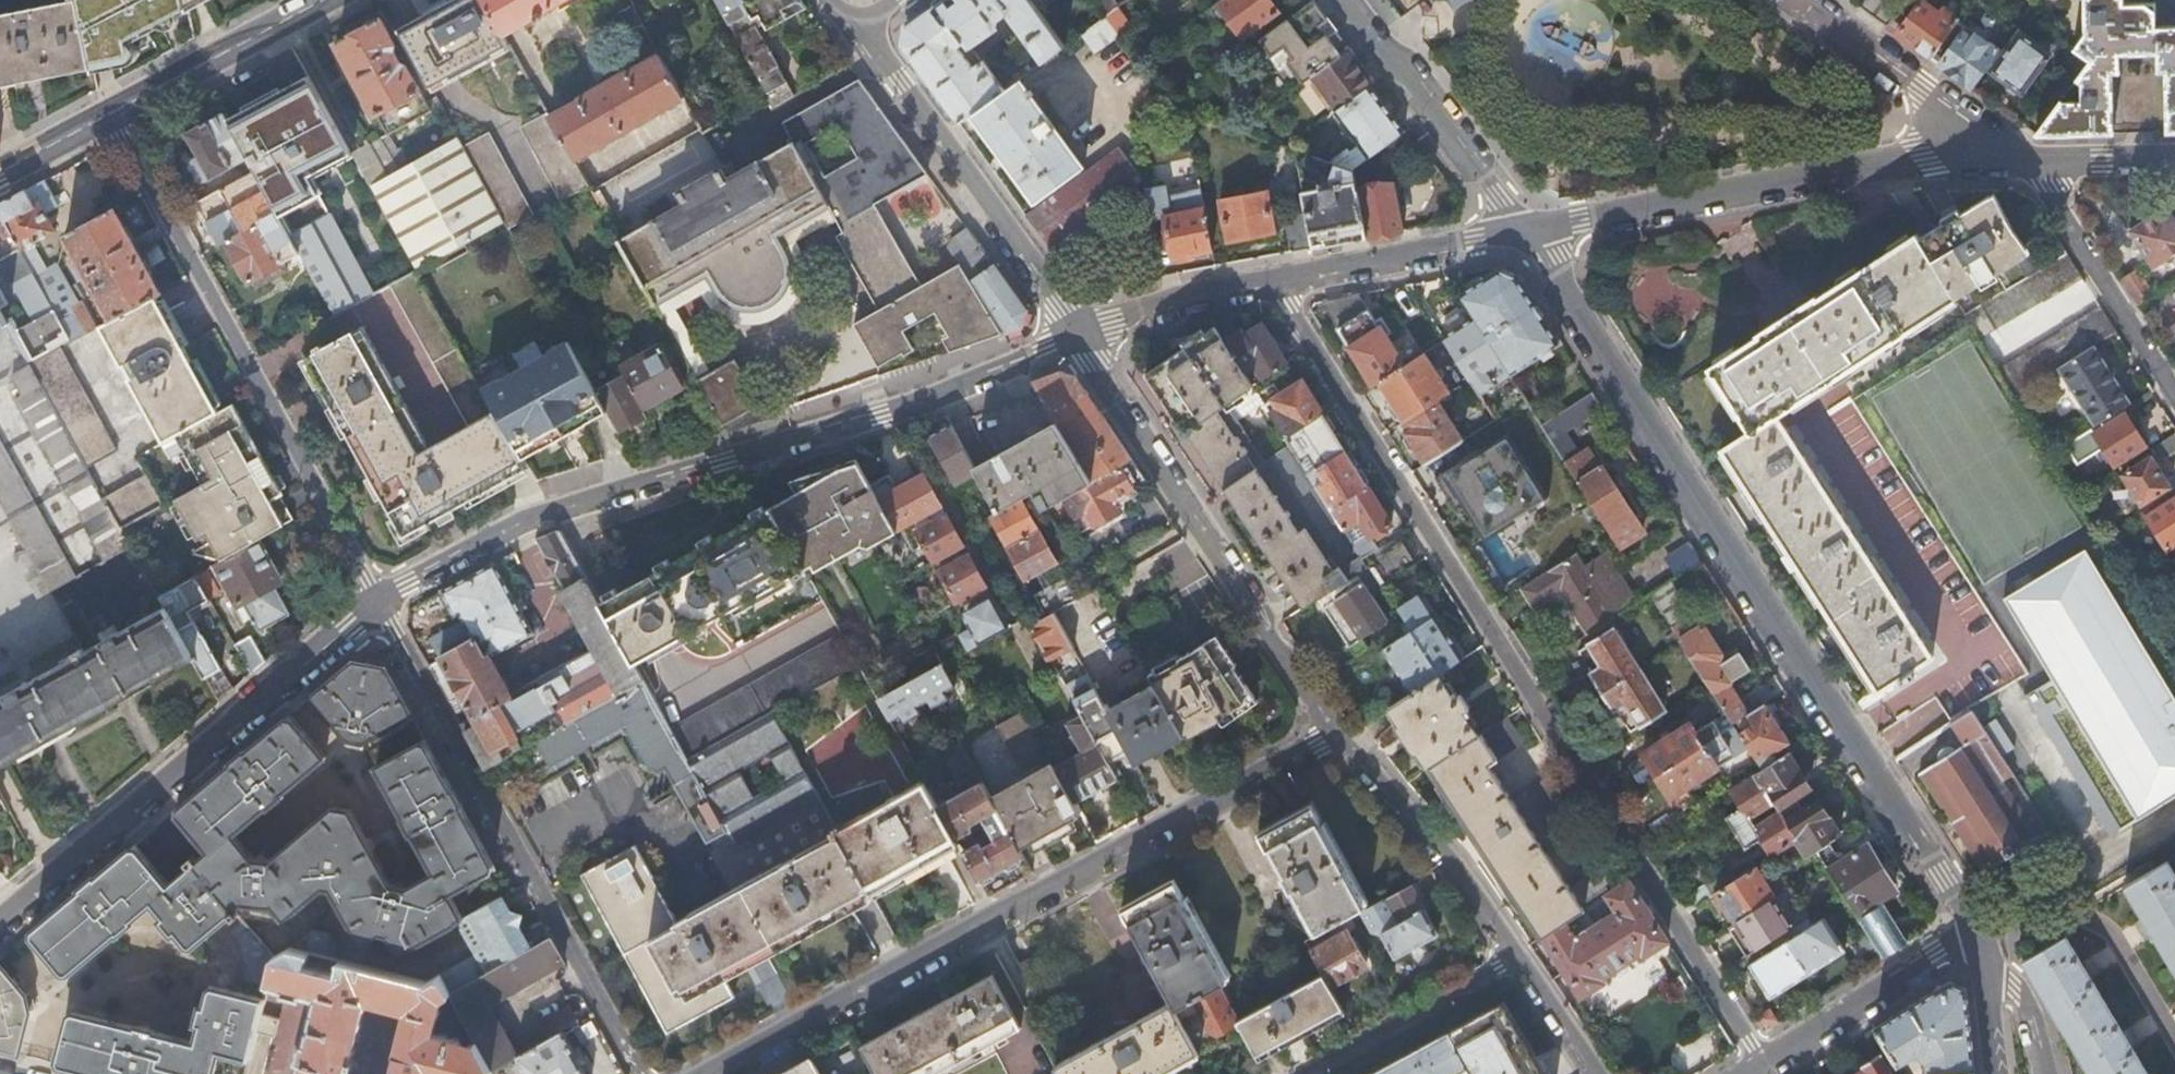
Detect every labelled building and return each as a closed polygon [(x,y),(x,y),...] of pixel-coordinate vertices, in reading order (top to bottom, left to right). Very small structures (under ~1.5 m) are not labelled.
[(92,60),(79,0),(60,0),(0,13),(0,78),(92,60)] [(188,0),(79,0),(92,60),(93,66),(132,58),(136,55),(137,50),(130,39),(189,6),(188,0)] [(485,0),(451,0),(398,29),(429,84),(450,73),(451,75),(489,54),(488,51),(508,41),(504,33),(485,0)] [(504,33),(560,0),(485,0),(504,33)] [(631,2),(659,52),(676,84),(683,95),(688,104),(729,81),(689,9),(695,5),(692,0),(634,0),(631,2)] [(709,14),(721,8),(717,0),(701,0),(709,14)] [(721,8),(723,11),(731,7),(742,1),(744,0),(717,0),(721,8)] [(808,6),(803,0),(744,0),(742,1),(751,18),(759,15),(766,28),(808,6)] [(1064,44),(1052,27),(1032,0),(941,0),(906,25),(903,46),(958,121),(971,111),(1004,87),(983,59),(980,59),(974,51),(967,56),(959,45),(964,41),(974,42),(995,26),(996,20),(994,18),(1007,9),(1043,59),(1064,44)] [(1125,0),(1092,0),(1104,16),(1117,6),(1125,0)] [(1216,1),(1243,37),(1279,11),(1271,0),(1218,0),(1216,1)] [(1258,39),(1279,67),(1287,62),(1301,81),(1309,76),(1339,53),(1326,35),(1334,28),(1313,0),(1311,0),(1258,39)] [(1454,11),(1468,0),(1445,0),(1454,11)] [(1485,9),(1496,0),(1478,0),(1485,9)] [(1886,25),(1904,0),(1865,0),(1860,7),(1886,25)] [(1957,20),(1941,9),(1938,13),(1920,0),(1904,0),(1886,25),(1930,57),(1957,20)] [(2036,134),(2111,132),(2110,72),(2118,72),(2117,53),(2155,52),(2156,70),(2164,70),(2165,131),(2174,131),(2174,26),(2153,25),(2152,3),(2122,3),(2122,0),(2083,0),(2085,33),(2075,48),(2090,59),(2077,78),(2079,79),(2083,82),(2082,100),(2060,101),(2036,134)] [(1130,27),(1117,6),(1104,16),(1102,16),(1117,37),(1130,27)] [(731,7),(723,11),(728,20),(736,17),(731,7)] [(1064,44),(1081,32),(1068,16),(1052,27),(1064,44)] [(1095,52),(1117,37),(1102,16),(1081,32),(1095,52)] [(736,17),(728,20),(740,42),(749,59),(767,92),(787,82),(756,26),(751,29),(745,18),(739,22),(736,17)] [(394,44),(381,19),(336,43),(376,115),(377,114),(388,134),(431,111),(406,65),(400,63),(393,50),(394,44)] [(1972,87),(1999,50),(1957,20),(1930,57),(1972,87)] [(2019,32),(1991,71),(2020,92),(2047,55),(2051,57),(2057,49),(2046,41),(2041,47),(2019,32)] [(742,63),(749,59),(740,42),(732,46),(742,63)] [(1339,53),(1309,76),(1334,109),(1369,84),(1373,81),(1348,47),(1339,53)] [(676,84),(659,52),(551,117),(576,160),(683,95),(676,84)] [(1018,78),(1036,65),(1028,54),(1005,70),(1013,81),(1018,78)] [(312,78),(242,115),(293,218),(327,199),(317,177),(361,157),(312,78)] [(1013,81),(1004,87),(971,111),(1036,200),(1083,166),(1018,78),(1013,81)] [(875,99),(861,80),(783,121),(793,140),(811,173),(829,205),(835,216),(828,220),(872,298),(849,311),(878,363),(886,360),(904,355),(905,357),(917,353),(906,333),(938,316),(949,338),(943,340),(949,349),(1002,332),(991,312),(961,263),(921,284),(876,202),(913,183),(866,104),(875,99)] [(1369,84),(1334,109),(1332,110),(1368,158),(1404,131),(1369,84)] [(866,104),(913,183),(929,174),(875,99),(866,104)] [(248,158),(223,112),(186,133),(201,161),(183,171),(192,188),(248,158)] [(576,160),(551,117),(550,114),(525,127),(566,199),(590,186),(576,160)] [(1089,142),(1099,159),(1116,148),(1106,131),(1089,142)] [(509,229),(534,216),(489,134),(464,148),(505,222),(509,229)] [(505,222),(464,148),(459,139),(400,171),(381,138),(370,144),(388,178),(370,187),(416,269),(505,222)] [(685,202),(620,239),(656,303),(707,275),(717,291),(721,296),(727,301),(734,304),(741,306),(748,307),(755,306),(762,305),(768,302),(774,298),(778,294),(782,289),(786,282),(789,274),(789,267),(789,260),(788,255),(785,247),(778,234),(829,205),(811,173),(793,140),(728,178),(722,167),(679,192),(685,202)] [(1050,247),(1144,179),(1120,147),(1026,215),(1050,247)] [(1352,169),(1294,149),(1306,212),(1312,247),(1365,237),(1356,190),(1352,169)] [(269,216),(277,212),(255,171),(197,203),(219,244),(225,240),(269,216)] [(1365,237),(1401,230),(1390,178),(1377,181),(1378,186),(1356,190),(1365,237)] [(1165,184),(1146,188),(1153,226),(1153,228),(1166,226),(1173,257),(1213,249),(1201,188),(1167,195),(1165,184)] [(39,200),(32,186),(26,189),(33,203),(39,200)] [(59,263),(48,268),(32,248),(29,249),(26,244),(55,229),(39,200),(33,203),(26,189),(0,203),(0,212),(70,341),(95,327),(59,263)] [(2019,189),(1997,190),(1920,237),(1949,285),(1954,294),(1991,271),(2001,287),(1964,310),(1981,338),(2080,275),(2030,196),(2019,189)] [(1267,190),(1220,199),(1228,240),(1275,231),(1267,190)] [(161,293),(115,206),(68,232),(84,263),(78,266),(83,276),(89,273),(92,279),(88,281),(91,287),(95,284),(114,318),(155,296),(161,293)] [(2172,217),(2165,206),(2129,229),(2153,266),(2174,252),(2174,215),(2172,217)] [(70,341),(0,212),(0,262),(32,320),(16,330),(10,320),(6,322),(7,324),(28,363),(62,345),(70,341)] [(281,239),(289,235),(277,212),(269,216),(278,233),(281,239)] [(1283,217),(1290,251),(1312,247),(1306,212),(1283,217)] [(270,237),(278,233),(269,216),(225,240),(250,281),(256,279),(259,285),(287,269),(270,237)] [(951,247),(961,263),(991,312),(1002,332),(1024,325),(1027,310),(968,228),(955,238),(951,247)] [(362,273),(370,269),(353,236),(348,238),(344,231),(341,233),(362,273)] [(1855,698),(1860,707),(1883,692),(1880,687),(1897,676),(1901,682),(1913,674),(1909,668),(1931,654),(1777,414),(1907,330),(1905,327),(1955,295),(1954,294),(1949,285),(1920,237),(1916,231),(1815,296),(1814,294),(1755,332),(1756,334),(1706,366),(1747,430),(1719,448),(1872,687),(1855,698)] [(1472,317),(1496,354),(1510,376),(1561,343),(1518,276),(1498,268),(1456,293),(1472,317)] [(493,407),(416,269),(390,283),(466,422),(428,443),(362,323),(343,334),(344,336),(305,357),(402,535),(526,469),(492,408),(493,407)] [(2122,279),(2138,304),(2154,294),(2138,269),(2122,279)] [(8,303),(0,288),(0,307),(8,303)] [(1373,383),(1379,380),(1405,363),(1382,326),(1379,328),(1359,293),(1324,299),(1340,331),(1350,347),(1373,383)] [(155,296),(114,318),(101,324),(122,365),(127,362),(134,374),(130,377),(166,440),(179,433),(218,411),(215,406),(191,361),(182,345),(158,301),(155,296)] [(163,298),(158,301),(182,345),(187,343),(163,298)] [(2099,305),(1999,368),(2014,395),(2056,368),(2091,346),(2115,331),(2099,305)] [(1443,336),(1479,393),(1497,381),(1484,362),(1496,354),(1472,317),(1443,336)] [(1235,358),(1252,385),(1288,362),(1262,323),(1246,333),(1242,328),(1223,341),(1235,358)] [(1329,590),(1362,568),(1369,564),(1367,560),(1345,526),(1332,507),(1309,471),(1293,447),(1289,441),(1285,435),(1257,392),(1252,385),(1235,358),(1223,341),(1214,325),(1195,337),(1185,344),(1147,368),(1167,399),(1222,484),(1290,587),(1303,607),(1316,599),(1329,590)] [(344,336),(343,334),(329,341),(327,339),(320,343),(322,345),(305,356),(305,357),(344,336)] [(628,336),(611,345),(615,352),(631,343),(628,336)] [(631,343),(615,352),(627,374),(648,413),(682,395),(678,388),(686,384),(686,379),(679,366),(677,364),(676,365),(663,343),(638,356),(631,343)] [(119,452),(62,345),(28,363),(29,364),(87,469),(119,452)] [(2091,346),(2056,368),(2093,426),(2127,404),(2091,346)] [(1403,421),(1438,399),(1450,392),(1424,352),(1405,363),(1379,380),(1389,397),(1388,405),(1396,417),(1403,421)] [(698,378),(726,428),(769,413),(737,357),(698,378)] [(191,361),(215,406),(220,403),(196,359),(191,361)] [(598,390),(583,363),(496,411),(518,451),(533,443),(542,459),(593,432),(583,415),(605,403),(598,390)] [(104,500),(87,469),(29,364),(11,374),(23,395),(15,400),(103,560),(129,546),(120,529),(104,500)] [(1061,371),(1036,382),(1059,422),(1094,480),(1133,458),(1077,376),(1061,371)] [(614,420),(619,429),(648,414),(648,413),(627,374),(598,390),(605,403),(614,420)] [(1285,435),(1322,412),(1301,380),(1287,389),(1279,378),(1257,392),(1285,435)] [(1603,409),(1592,391),(1540,423),(1555,446),(1611,533),(1616,530),(1624,543),(1643,531),(1635,519),(1636,518),(1621,495),(1623,494),(1614,480),(1612,481),(1603,468),(1600,470),(1599,469),(1593,473),(1580,453),(1576,456),(1563,436),(1603,409)] [(1540,423),(1524,398),(1518,402),(1525,412),(1521,415),(1545,453),(1555,446),(1540,423)] [(1419,451),(1426,461),(1463,438),(1438,399),(1403,421),(1409,430),(1407,432),(1406,441),(1412,450),(1417,452),(1419,451)] [(259,541),(295,520),(281,494),(284,493),(282,488),(275,475),(235,402),(218,411),(179,433),(189,451),(196,463),(205,480),(184,493),(186,498),(194,511),(197,516),(204,529),(207,533),(216,528),(231,556),(259,541)] [(593,432),(614,420),(605,403),(583,415),(593,432)] [(1293,447),(1309,471),(1345,448),(1322,412),(1285,435),(1289,441),(1293,447)] [(2093,432),(2113,464),(2144,444),(2124,412),(2093,432)] [(977,467),(979,472),(1000,508),(1021,497),(1033,490),(1043,509),(1044,508),(1094,480),(1059,422),(977,467)] [(953,424),(929,437),(955,485),(979,472),(977,467),(953,424)] [(2154,445),(2161,456),(2166,457),(2174,451),(2174,432),(2154,445)] [(1453,479),(1495,541),(1558,504),(1516,442),(1453,479)] [(74,576),(0,443),(0,500),(27,548),(50,590),(74,576)] [(533,443),(518,451),(528,468),(542,459),(533,443)] [(1332,507),(1368,484),(1345,448),(1309,471),(1332,507)] [(196,463),(189,451),(183,454),(189,467),(196,463)] [(2119,473),(2139,506),(2170,486),(2150,454),(2119,473)] [(773,507),(807,567),(834,552),(835,554),(852,545),(858,542),(868,546),(876,543),(897,530),(872,485),(856,457),(791,478),(797,489),(770,503),(773,507)] [(1146,479),(1133,458),(1094,480),(1044,508),(1053,522),(1059,532),(1077,522),(1075,519),(1088,511),(1097,524),(1120,511),(1115,501),(1134,489),(1133,486),(1146,479)] [(275,475),(282,488),(287,485),(280,472),(275,475)] [(872,485),(897,530),(901,528),(930,510),(941,504),(925,474),(898,489),(890,475),(872,485)] [(147,476),(104,500),(120,529),(163,505),(147,476)] [(1332,507),(1345,526),(1359,517),(1371,535),(1393,521),(1368,484),(1332,507)] [(1021,497),(1000,508),(990,514),(1008,547),(1039,530),(1021,497)] [(194,511),(186,498),(180,501),(188,514),(194,511)] [(2165,548),(2174,542),(2174,498),(2145,517),(2165,548)] [(601,601),(635,662),(797,573),(801,580),(809,577),(805,568),(807,567),(773,507),(601,601)] [(930,510),(901,528),(915,552),(926,545),(934,560),(964,544),(946,513),(934,519),(930,510)] [(198,533),(204,529),(197,516),(191,519),(198,533)] [(495,561),(441,590),(455,615),(461,612),(467,623),(432,641),(442,658),(429,665),(456,714),(469,707),(474,716),(462,724),(485,767),(504,756),(644,678),(635,662),(601,601),(561,530),(539,538),(568,590),(563,593),(593,649),(511,694),(491,656),(534,632),(495,561)] [(1039,530),(1008,547),(1027,580),(1058,562),(1039,530)] [(231,556),(216,564),(239,605),(244,602),(260,630),(291,613),(276,585),(282,582),(259,541),(231,556)] [(1389,546),(1367,560),(1369,564),(1373,571),(1381,582),(1403,567),(1389,546)] [(2112,834),(2120,828),(2121,829),(2174,794),(2174,694),(2085,547),(2004,596),(2052,676),(2025,693),(2054,741),(2055,740),(2082,785),(2081,785),(2104,823),(2105,823),(2112,834)] [(50,590),(27,548),(14,556),(37,598),(50,590)] [(1559,590),(1588,633),(1619,614),(1588,566),(1578,551),(1532,579),(1545,600),(1559,590)] [(957,601),(987,585),(968,552),(939,569),(957,601)] [(1619,614),(1651,594),(1702,562),(1695,552),(1627,594),(1603,556),(1588,566),(1619,614)] [(1367,575),(1373,571),(1369,564),(1362,568),(1367,575)] [(1054,611),(1079,597),(1066,575),(1035,593),(1047,615),(1054,611)] [(159,596),(159,597),(165,606),(194,658),(204,676),(220,667),(201,634),(200,634),(187,611),(208,598),(195,576),(159,596)] [(1347,647),(1361,638),(1388,620),(1363,581),(1334,599),(1329,590),(1316,599),(1347,647)] [(1671,585),(1655,598),(1669,615),(1685,603),(1671,585)] [(157,596),(152,587),(147,590),(153,600),(159,597),(159,596),(158,595),(157,596)] [(1421,591),(1396,607),(1396,608),(1404,620),(1399,624),(1405,633),(1383,648),(1410,690),(1435,674),(1463,656),(1421,591)] [(969,647),(1009,625),(991,593),(962,610),(972,627),(961,633),(969,647)] [(85,650),(115,702),(194,658),(165,606),(118,632),(114,624),(99,633),(103,640),(85,650)] [(1059,654),(1074,646),(1054,611),(1047,615),(1033,622),(1031,624),(1050,659),(1053,658),(1059,654)] [(1672,628),(1730,725),(1734,722),(1744,715),(1735,700),(1725,684),(1748,670),(1738,653),(1718,666),(1715,661),(1717,659),(1717,652),(1705,632),(1697,631),(1690,635),(1681,622),(1672,628)] [(1578,651),(1602,692),(1636,671),(1624,651),(1625,650),(1613,630),(1578,651)] [(773,711),(861,665),(850,645),(843,633),(672,728),(689,758),(772,710),(773,711)] [(234,644),(251,673),(266,660),(251,635),(234,644)] [(1213,635),(1206,639),(1216,655),(1223,651),(1213,635)] [(1347,647),(1354,657),(1367,649),(1361,638),(1347,647)] [(1206,639),(1177,656),(1179,659),(1174,663),(1156,672),(1154,669),(1149,672),(1155,682),(1185,735),(1186,734),(1188,738),(1219,724),(1222,728),(1239,719),(1234,711),(1251,702),(1239,682),(1234,675),(1230,668),(1233,667),(1223,651),(1216,655),(1206,639)] [(80,654),(0,698),(0,766),(115,702),(85,650),(83,647),(78,650),(80,654)] [(1062,661),(1059,654),(1053,658),(1057,664),(1062,661)] [(1179,659),(1177,656),(1176,654),(1153,666),(1154,669),(1156,672),(1174,663),(1179,659)] [(355,660),(312,696),(347,738),(347,742),(348,745),(360,748),(362,745),(362,742),(412,714),(385,666),(355,660)] [(945,690),(956,684),(943,661),(942,660),(877,696),(891,720),(902,714),(906,721),(921,712),(918,705),(930,698),(934,705),(949,696),(945,690)] [(1636,671),(1602,692),(1627,732),(1663,711),(1651,691),(1650,692),(1636,671)] [(1130,748),(1099,692),(1089,673),(1068,685),(1084,713),(1109,759),(1123,752),(1130,764),(1137,760),(1130,748)] [(1428,767),(1429,766),(1477,735),(1461,711),(1468,706),(1459,692),(1454,695),(1452,692),(1449,694),(1435,674),(1410,690),(1387,705),(1428,767)] [(736,997),(723,974),(745,961),(755,956),(872,891),(836,825),(773,711),(772,710),(689,758),(672,728),(644,678),(504,756),(514,776),(529,768),(533,775),(626,724),(646,760),(652,766),(656,768),(660,769),(669,767),(677,781),(679,780),(699,818),(695,820),(707,842),(712,840),(718,850),(713,853),(729,881),(687,905),(691,913),(677,921),(635,845),(581,876),(667,1034),(736,997)] [(1138,761),(1185,735),(1155,682),(1112,706),(1109,701),(1111,700),(1104,689),(1099,692),(1130,748),(1137,760),(1138,761)] [(1746,714),(1765,702),(1771,699),(1762,685),(1738,701),(1746,714)] [(1234,711),(1239,719),(1257,710),(1251,702),(1234,711)] [(1753,763),(1756,768),(1759,772),(1778,760),(1774,753),(1789,742),(1765,702),(1746,714),(1744,715),(1734,722),(1739,731),(1735,733),(1753,763)] [(1077,799),(1058,766),(1026,707),(994,724),(1024,776),(991,794),(1021,849),(1084,815),(1077,799)] [(2003,782),(2014,775),(1972,710),(1950,724),(1964,747),(1955,752),(1952,750),(1950,749),(1948,748),(1945,748),(1943,749),(1940,750),(1938,753),(1937,756),(1937,760),(1938,764),(1919,775),(1982,872),(2038,836),(2003,782)] [(1118,776),(1109,759),(1084,713),(1067,722),(1083,752),(1058,766),(1077,799),(1118,776)] [(211,851),(196,864),(235,909),(244,901),(275,905),(288,919),(324,887),(334,891),(364,943),(381,933),(390,936),(401,954),(456,922),(456,921),(463,917),(450,894),(496,868),(425,739),(377,766),(435,871),(406,888),(393,884),(351,809),(335,806),(272,858),(256,857),(235,833),(326,756),(291,714),(177,810),(211,851)] [(1550,947),(1578,930),(1595,919),(1546,852),(1582,827),(1547,777),(1511,800),(1487,764),(1522,740),(1506,716),(1477,735),(1429,766),(1459,812),(1523,909),(1550,947)] [(1641,754),(1654,775),(1716,737),(1708,723),(1691,733),(1686,725),(1641,754)] [(1711,756),(1726,780),(1753,763),(1735,733),(1731,727),(1716,737),(1654,775),(1668,797),(1714,769),(1708,759),(1711,756)] [(1759,772),(1778,804),(1783,813),(1799,803),(1796,798),(1811,788),(1788,753),(1778,760),(1759,772)] [(1725,816),(1735,831),(1778,804),(1759,772),(1756,768),(1750,772),(1752,776),(1731,789),(1742,806),(1725,816)] [(990,894),(1033,871),(1021,849),(991,794),(983,779),(939,804),(959,840),(988,824),(999,843),(987,849),(984,845),(967,854),(990,894)] [(959,840),(939,804),(926,781),(844,826),(841,822),(836,825),(872,891),(960,842),(959,840)] [(1808,855),(1817,850),(1830,842),(1840,835),(1817,799),(1803,808),(1799,803),(1783,813),(1797,836),(1808,855)] [(1332,926),(1351,915),(1361,910),(1368,907),(1310,803),(1256,832),(1278,870),(1285,903),(1296,902),(1315,935),(1332,926)] [(1771,853),(1797,836),(1783,813),(1778,804),(1735,831),(1745,847),(1761,837),(1771,853)] [(1844,894),(1884,957),(1907,943),(1882,904),(1877,906),(1874,900),(1894,887),(1867,845),(1847,857),(1842,851),(1838,854),(1830,842),(1817,850),(1844,894)] [(137,843),(32,931),(64,969),(71,970),(154,901),(166,915),(163,918),(175,932),(179,930),(192,945),(231,912),(235,917),(239,914),(235,909),(196,864),(172,884),(137,843)] [(2144,916),(2154,934),(2174,969),(2174,871),(2167,858),(2125,885),(2144,916)] [(1715,893),(1732,922),(1773,897),(1755,868),(1715,893)] [(1232,980),(1173,878),(1121,906),(1139,939),(1145,975),(1158,974),(1173,1001),(1154,1011),(1138,1019),(1104,1028),(1109,1036),(1056,1065),(1061,1073),(1161,1073),(1201,1052),(1184,1020),(1178,1010),(1220,987),(1232,980)] [(1368,907),(1361,910),(1372,930),(1379,932),(1381,931),(1395,956),(1439,932),(1411,883),(1368,907)] [(1679,898),(1690,914),(1696,904),(1709,897),(1702,884),(1679,898)] [(1578,930),(1550,947),(1563,967),(1589,1005),(1615,990),(1612,985),(1652,962),(1656,964),(1674,950),(1671,945),(1636,890),(1615,902),(1623,915),(1585,940),(1578,930)] [(485,974),(550,936),(541,920),(528,927),(523,926),(525,912),(513,910),(504,894),(463,917),(456,921),(456,922),(475,955),(485,974)] [(1732,922),(1751,952),(1769,941),(1782,933),(1791,927),(1773,897),(1732,922)] [(1350,932),(1358,927),(1351,915),(1332,926),(1337,936),(1312,949),(1325,972),(1332,984),(1367,964),(1350,932)] [(2154,934),(2144,916),(2134,922),(2144,939),(2154,934)] [(1782,933),(1807,974),(1844,950),(1824,917),(1799,933),(1794,925),(1791,927),(1782,933)] [(276,957),(244,920),(230,932),(240,944),(239,947),(242,961),(244,962),(240,976),(269,985),(276,957)] [(296,941),(293,950),(311,954),(339,961),(341,950),(331,932),(312,927),(296,941)] [(2021,959),(2051,1010),(2088,1073),(2148,1073),(2132,1047),(2122,1030),(2089,972),(2085,966),(2079,955),(2065,932),(2021,959)] [(1782,933),(1769,941),(1773,948),(1748,964),(1768,998),(1807,974),(1782,933)] [(564,961),(550,936),(485,974),(450,994),(475,1040),(491,1069),(516,1055),(488,1003),(564,961)] [(297,1073),(349,1073),(351,1066),(353,1067),(355,1059),(352,1058),(366,1001),(372,1003),(371,1007),(380,1009),(381,1004),(406,1011),(396,1054),(397,1055),(396,1059),(393,1058),(390,1066),(388,1066),(386,1073),(490,1073),(491,1069),(475,1040),(465,1046),(460,1037),(434,1031),(443,998),(450,994),(439,976),(428,983),(342,962),(339,974),(308,966),(311,954),(293,950),(291,949),(276,957),(269,985),(316,999),(297,1073)] [(2087,950),(2079,955),(2085,966),(2089,972),(2097,967),(2087,950)] [(1035,955),(1021,963),(1042,1002),(1056,994),(1035,955)] [(20,1053),(30,1010),(35,1008),(33,995),(32,993),(27,993),(0,961),(0,1048),(20,1053)] [(1346,1011),(1332,984),(1325,972),(1238,1020),(1239,1021),(1259,1058),(1346,1011)] [(1022,1028),(993,974),(960,992),(955,983),(940,992),(945,1001),(862,1046),(877,1073),(938,1073),(1022,1028)] [(1964,989),(1949,983),(1897,1015),(1876,1028),(1897,1064),(1916,1054),(1927,1064),(1928,1073),(1973,1073),(1964,989)] [(104,1073),(214,1073),(220,1049),(251,1057),(257,1031),(262,1012),(266,998),(213,984),(207,1005),(204,1004),(199,1021),(202,1022),(198,1040),(78,1010),(72,1013),(59,1063),(104,1073)] [(1239,1021),(1238,1020),(1220,987),(1178,1010),(1184,1020),(1201,1052),(1225,1039),(1221,1031),(1239,1021)] [(1467,1068),(1471,1073),(1540,1073),(1524,1044),(1501,1003),(1370,1073),(1457,1073),(1467,1068)] [(572,1024),(577,1021),(568,1005),(539,1021),(548,1037),(562,1029),(572,1024)] [(1769,1010),(1754,1018),(1763,1032),(1777,1024),(1769,1010)] [(262,1012),(257,1031),(275,1036),(280,1017),(262,1012)] [(599,1042),(584,1016),(577,1021),(572,1024),(586,1049),(599,1042)] [(2131,1025),(2122,1030),(2132,1047),(2140,1041),(2131,1025)] [(516,1055),(527,1073),(584,1073),(571,1050),(573,1050),(562,1029),(548,1037),(516,1055)] [(1882,1052),(1864,1064),(1866,1067),(1854,1073),(1895,1073),(1882,1052)] [(813,1056),(781,1073),(823,1073),(813,1056)]
